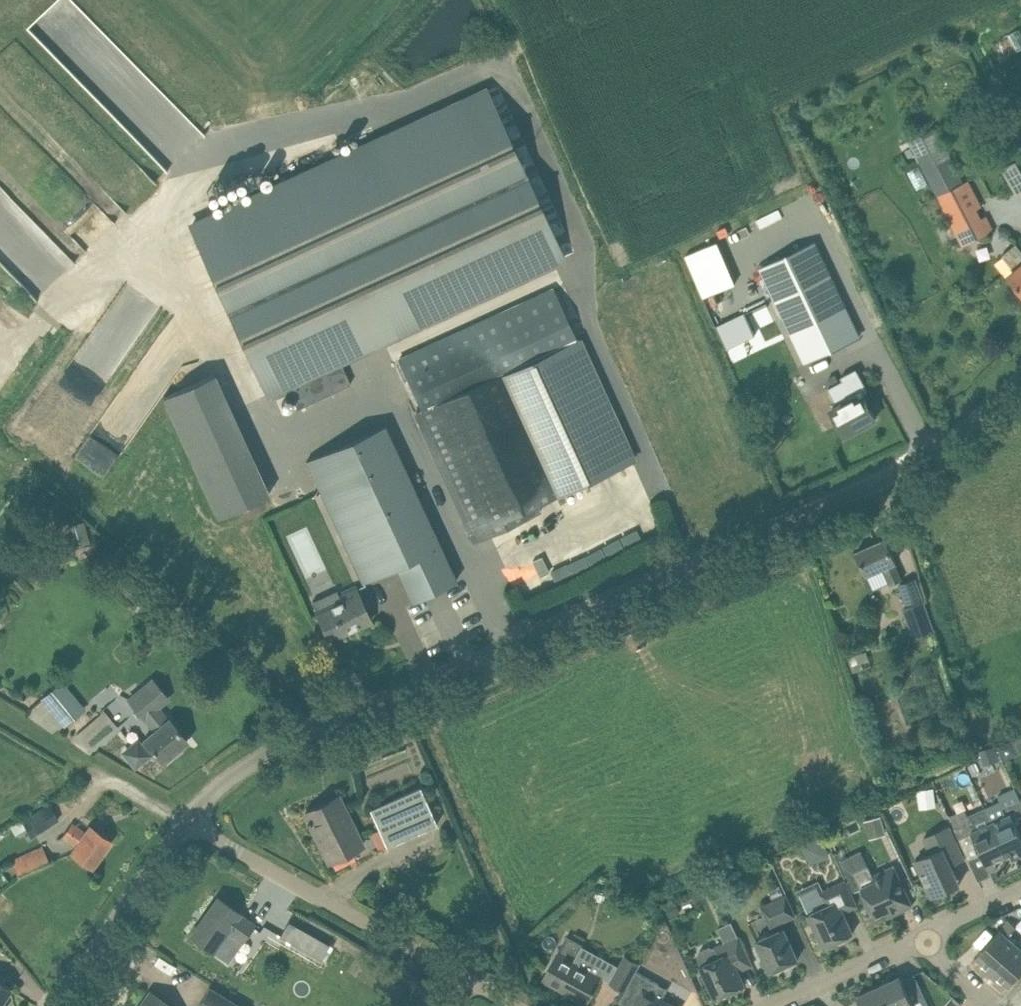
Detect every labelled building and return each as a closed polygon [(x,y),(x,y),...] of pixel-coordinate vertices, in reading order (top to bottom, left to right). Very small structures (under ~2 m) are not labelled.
[(340,360),(565,257),(488,90),(191,226),(267,393),(287,384),(298,408),(351,384),(340,360)] [(969,179),(965,181),(961,174),(970,169),(945,122),(910,140),(964,244),(995,229),(988,214),(983,217),(979,208),(983,206),(969,179)] [(860,231),(860,240),(869,240),(869,231),(860,231)] [(686,255),(690,265),(722,251),(718,241),(686,255)] [(816,241),(760,268),(805,363),(861,336),(816,241)] [(1018,245),(1004,255),(1016,269),(1010,275),(1020,288),(1020,249),(1018,245)] [(699,284),(704,297),(736,283),(731,271),(699,284)] [(553,286),(398,358),(421,409),(416,411),(476,541),(540,512),(537,506),(576,488),(575,487),(637,459),(582,337),(577,339),(553,286)] [(863,393),(869,390),(857,368),(842,376),(844,380),(829,388),(839,405),(832,409),(846,434),(877,418),(863,393)] [(213,517),(267,493),(214,369),(160,392),(213,517)] [(363,582),(397,567),(413,601),(456,581),(385,424),(307,460),(363,582)] [(897,563),(894,556),(886,538),(857,551),(868,575),(884,568),(892,585),(903,580),(896,563),(897,563)] [(337,589),(312,601),(329,639),(372,619),(357,587),(339,595),(337,589)] [(924,600),(904,607),(915,639),(935,632),(924,600)] [(127,698),(144,718),(146,716),(157,729),(141,743),(140,742),(136,742),(126,750),(126,754),(133,763),(138,764),(147,756),(148,751),(147,751),(151,748),(163,762),(164,761),(163,760),(188,740),(170,718),(169,719),(158,705),(168,696),(152,677),(127,698)] [(86,707),(64,681),(42,700),(63,726),(86,707)] [(89,751),(117,725),(102,709),(74,735),(89,751)] [(1020,750),(1020,735),(980,751),(986,764),(1020,750)] [(438,823),(421,786),(370,808),(387,846),(438,823)] [(305,813),(330,861),(363,844),(339,796),(305,813)] [(1007,854),(1018,849),(1020,855),(1020,799),(1020,798),(1004,806),(1001,800),(985,807),(992,822),(1007,854)] [(22,819),(34,836),(59,819),(47,802),(22,819)] [(1007,854),(992,822),(977,829),(973,820),(955,828),(970,860),(982,854),(990,870),(998,866),(995,860),(1007,854)] [(112,840),(95,828),(91,825),(87,831),(73,821),(63,836),(76,846),(72,852),(93,867),(112,840)] [(961,883),(958,877),(950,860),(963,854),(949,825),(924,837),(931,853),(916,860),(933,896),(961,883)] [(811,862),(829,854),(821,835),(802,843),(811,862)] [(51,862),(43,845),(11,859),(19,876),(51,862)] [(869,865),(862,868),(855,871),(862,888),(867,898),(876,916),(885,911),(888,916),(913,905),(904,887),(894,865),(874,875),(869,865)] [(858,904),(850,886),(847,880),(820,892),(826,905),(809,913),(825,946),(854,932),(844,910),(858,904)] [(799,958),(790,939),(781,921),(797,914),(788,894),(763,906),(775,932),(757,940),(764,956),(762,957),(767,969),(769,968),(771,971),(799,958)] [(219,897),(192,934),(196,937),(195,939),(208,948),(209,947),(228,960),(254,924),(239,913),(240,912),(219,897)] [(985,969),(990,974),(1017,944),(1008,936),(1017,926),(1009,919),(976,956),(987,966),(985,969)] [(289,920),(280,935),(321,958),(330,943),(289,920)] [(544,979),(588,1003),(602,976),(574,960),(584,944),(568,935),(544,979)] [(741,936),(715,947),(709,946),(700,950),(698,955),(702,965),(716,996),(730,989),(731,992),(742,987),(741,984),(744,983),(736,964),(751,958),(741,936)] [(996,979),(999,976),(1010,986),(1020,973),(1020,947),(1017,944),(990,974),(996,979)] [(610,980),(627,990),(637,970),(641,963),(625,954),(610,980)] [(625,993),(638,1000),(635,1005),(677,1005),(654,993),(660,983),(637,970),(627,990),(625,993)] [(8,1004),(2,1001),(11,988),(3,982),(6,977),(0,973),(0,1005),(6,1005),(8,1004)] [(889,1005),(930,1005),(924,992),(911,998),(901,975),(880,985),(889,1005)] [(880,985),(858,995),(863,1005),(889,1005),(880,985)] [(210,987),(199,1005),(241,1005),(210,987)] [(151,991),(151,992),(152,993),(143,1005),(172,1005),(151,991)]
